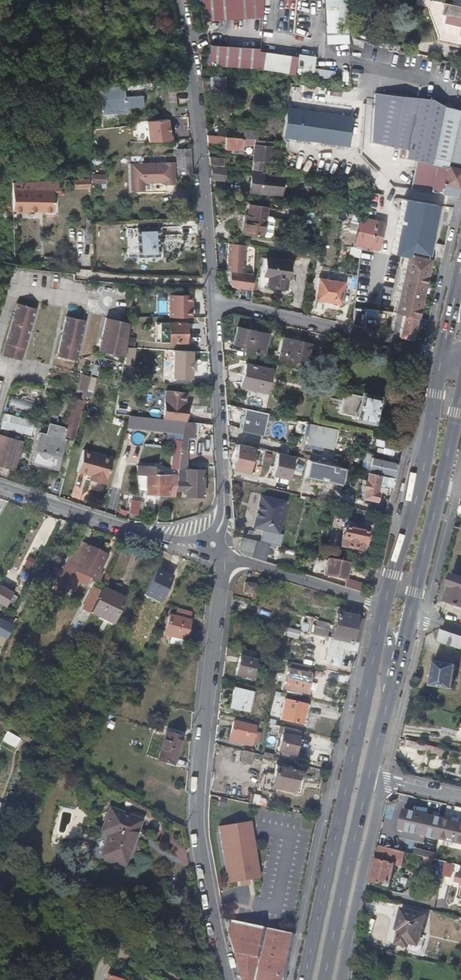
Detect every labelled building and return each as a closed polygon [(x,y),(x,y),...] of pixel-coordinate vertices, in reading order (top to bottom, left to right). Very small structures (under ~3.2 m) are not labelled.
[(262,18),(261,0),(199,0),(200,20),(262,18)] [(443,3),(440,15),(444,16),(460,19),(460,7),(443,3)] [(323,43),(345,43),(344,4),(322,5),(323,43)] [(460,27),(460,22),(460,19),(444,16),(442,23),(460,27)] [(273,75),(305,79),(307,61),(275,57),(273,75)] [(223,88),(223,75),(209,75),(209,88),(223,88)] [(116,85),(100,86),(102,112),(124,110),(124,109),(142,108),(142,97),(123,97),(123,99),(120,99),(120,92),(116,93),(116,85)] [(174,89),(160,90),(162,117),(174,116),(173,108),(175,108),(174,89)] [(370,141),(407,150),(405,158),(437,164),(444,166),(444,165),(460,169),(460,168),(460,111),(444,108),(429,99),(374,92),(370,141)] [(286,136),(341,143),(357,145),(357,150),(360,153),(363,101),(346,99),(327,97),(326,111),(284,106),(283,119),(282,126),(281,140),(285,141),(286,136)] [(261,123),(282,126),(283,119),(279,118),(280,113),(262,112),(261,123)] [(147,130),(168,128),(167,120),(146,122),(147,130)] [(148,144),(171,142),(171,135),(168,135),(168,128),(147,130),(148,144)] [(262,140),(265,140),(265,138),(262,137),(262,132),(255,132),(255,129),(241,128),(241,131),(229,131),(229,137),(253,139),(262,140)] [(230,149),(230,152),(248,153),(248,145),(252,146),(253,139),(229,137),(217,136),(206,136),(207,142),(223,143),(223,148),(230,149)] [(253,139),(252,146),(252,149),(249,149),(249,158),(252,159),(251,168),(261,169),(261,170),(268,171),(269,161),(270,161),(270,154),(274,154),(274,147),(262,146),(262,140),(253,139)] [(190,174),(190,150),(177,150),(176,174),(190,174)] [(143,163),(143,155),(130,156),(130,190),(143,190),(143,182),(164,181),(165,184),(172,184),(172,181),(174,181),(173,173),(172,173),(172,163),(157,163),(143,163)] [(208,157),(208,165),(222,167),(223,159),(208,157)] [(437,164),(431,191),(455,196),(460,169),(444,165),(444,166),(437,164)] [(224,179),(225,168),(211,166),(210,177),(224,179)] [(90,168),(90,180),(102,180),(102,168),(93,168),(90,168)] [(262,173),(250,172),(247,191),(280,195),(281,181),(261,178),(262,173)] [(74,188),(89,188),(89,180),(74,180),(74,188)] [(13,183),(13,212),(21,212),(21,210),(21,205),(38,205),(38,208),(42,208),(42,210),(42,213),(52,213),(52,192),(58,192),(58,181),(35,182),(13,183)] [(367,182),(364,192),(371,194),(373,184),(367,182)] [(392,251),(408,254),(410,245),(413,245),(412,249),(428,253),(438,204),(403,197),(392,251)] [(262,237),(265,217),(266,208),(249,205),(246,222),(244,222),(242,234),(262,237)] [(271,218),(265,217),(262,237),(268,238),(271,235),(273,221),(271,218)] [(359,217),(354,243),(378,248),(383,223),(359,217)] [(394,225),(383,223),(378,248),(389,250),(394,225)] [(157,237),(157,229),(136,230),(136,258),(158,257),(157,245),(157,241),(157,237)] [(83,245),(92,245),(91,231),(83,231),(83,245)] [(225,268),(228,269),(241,271),(244,244),(229,241),(225,268)] [(443,252),(444,244),(436,242),(434,250),(443,252)] [(393,311),(404,312),(418,316),(424,287),(425,282),(431,257),(412,253),(409,253),(408,254),(406,256),(398,289),(393,311)] [(289,261),(265,257),(261,273),(268,275),(266,285),(285,288),(289,261)] [(309,260),(297,257),(296,264),(308,266),(309,260)] [(250,288),(251,284),(251,273),(241,271),(228,269),(227,280),(231,285),(250,288)] [(344,283),(317,278),(313,298),(340,303),(344,283)] [(190,295),(167,295),(167,318),(190,318),(190,295)] [(35,309),(17,304),(2,356),(20,361),(35,309)] [(352,306),(350,325),(361,327),(364,308),(352,306)] [(404,312),(399,335),(412,339),(418,316),(404,312)] [(83,321),(64,316),(56,357),(75,361),(83,321)] [(127,327),(127,322),(104,318),(97,353),(123,356),(124,347),(127,327)] [(169,324),(158,324),(158,339),(169,339),(169,324)] [(186,324),(169,324),(169,339),(169,342),(185,343),(186,324)] [(248,345),(246,351),(262,354),(266,334),(237,327),(232,344),(241,346),(242,343),(248,345)] [(299,357),(299,359),(308,360),(311,346),(285,339),(280,359),(295,362),(296,356),(299,357)] [(135,358),(135,348),(127,348),(126,357),(135,358)] [(192,351),(173,350),(172,378),(191,379),(191,370),(194,371),(195,360),(192,360),(192,351)] [(239,385),(260,391),(265,392),(270,370),(245,364),(239,385)] [(259,395),(260,391),(239,385),(239,389),(259,395)] [(200,395),(200,388),(190,387),(189,394),(200,395)] [(183,421),(184,421),(186,408),(183,408),(184,403),(185,392),(165,390),(162,419),(183,421)] [(130,392),(125,412),(129,413),(134,393),(130,392)] [(379,397),(363,393),(362,396),(344,392),(339,412),(358,416),(357,419),(374,423),(379,397)] [(74,437),(84,400),(73,397),(66,422),(70,424),(67,435),(74,437)] [(10,398),(8,406),(29,410),(31,402),(10,398)] [(267,414),(244,409),(240,428),(263,433),(267,414)] [(4,412),(0,426),(0,427),(30,436),(34,422),(4,412)] [(162,419),(132,415),(129,427),(182,432),(183,421),(162,419)] [(193,433),(194,422),(184,421),(183,421),(182,432),(179,450),(184,450),(185,450),(188,433),(193,433)] [(41,452),(36,451),(33,462),(58,469),(65,439),(64,438),(67,427),(48,422),(45,434),(41,452)] [(335,431),(310,425),(306,443),(330,449),(335,431)] [(34,450),(36,451),(41,452),(45,434),(39,432),(34,450)] [(0,435),(0,465),(13,469),(22,441),(0,435)] [(399,452),(400,444),(385,441),(384,449),(399,452)] [(254,447),(237,443),(231,467),(248,472),(251,459),(254,447)] [(255,458),(261,459),(263,449),(254,447),(251,459),(255,460),(255,458)] [(94,477),(93,481),(105,484),(112,458),(82,450),(77,472),(91,476),(94,477)] [(288,479),(294,456),(275,452),(270,475),(288,479)] [(393,478),(396,464),(372,459),(368,473),(393,478)] [(345,469),(305,460),(302,478),(341,487),(345,469)] [(353,463),(351,469),(365,472),(366,466),(353,463)] [(154,467),(137,466),(136,474),(146,475),(145,495),(167,495),(168,475),(159,475),(159,470),(154,470),(154,467)] [(177,467),(174,491),(181,491),(186,491),(186,494),(186,496),(201,496),(202,469),(177,467)] [(391,487),(393,478),(368,473),(366,472),(364,480),(363,480),(361,488),(362,489),(361,497),(374,500),(376,491),(374,490),(375,484),(377,484),(377,485),(383,486),(383,485),(391,487)] [(78,474),(71,497),(79,499),(86,476),(78,474)] [(262,530),(259,543),(269,546),(278,548),(282,535),(277,533),(284,502),(259,496),(252,528),(262,530)] [(139,501),(130,499),(128,512),(137,513),(139,501)] [(362,510),(347,507),(344,519),(361,523),(364,510),(362,510)] [(51,530),(44,526),(35,545),(41,549),(51,530)] [(360,531),(340,527),(337,544),(355,548),(357,540),(359,540),(359,539),(361,539),(362,539),(363,537),(363,535),(363,534),(362,533),(361,532),(360,532),(360,531)] [(259,543),(241,538),(237,550),(242,555),(264,562),(269,546),(259,543)] [(85,545),(78,542),(68,560),(77,564),(85,545)] [(77,564),(68,560),(55,584),(57,585),(63,588),(65,588),(71,577),(74,571),(89,578),(99,582),(102,575),(99,574),(108,555),(105,554),(100,551),(101,549),(91,544),(90,547),(85,545),(77,564)] [(325,560),(325,562),(322,575),(344,579),(347,564),(325,560)] [(172,576),(156,569),(143,595),(158,603),(172,576)] [(86,584),(89,578),(74,571),(71,577),(77,580),(86,584)] [(451,575),(448,586),(450,587),(445,602),(456,605),(460,606),(460,578),(451,575)] [(71,577),(65,588),(71,591),(77,580),(71,577)] [(5,608),(8,602),(12,603),(15,596),(12,595),(15,587),(2,580),(0,583),(0,605),(5,608)] [(345,581),(344,588),(357,592),(358,588),(359,583),(347,580),(346,581),(345,581)] [(253,584),(242,583),(241,592),(251,593),(253,584)] [(99,592),(92,588),(83,609),(89,612),(99,592)] [(123,599),(102,589),(90,614),(112,624),(123,599)] [(191,611),(176,607),(173,618),(168,617),(163,636),(170,638),(168,645),(183,648),(189,622),(188,622),(191,611)] [(356,643),(362,618),(336,612),(330,637),(356,643)] [(329,623),(321,621),(316,620),(315,626),(309,624),(308,632),(326,636),(329,623)] [(0,622),(0,644),(9,626),(0,622)] [(441,630),(438,642),(460,649),(460,637),(441,630)] [(354,652),(356,643),(330,637),(325,662),(337,666),(341,648),(354,652)] [(252,661),(238,657),(233,675),(248,679),(252,661)] [(456,665),(433,660),(429,686),(452,690),(456,665)] [(312,677),(287,671),(283,689),(307,695),(312,677)] [(234,699),(232,709),(246,712),(251,693),(233,688),(231,698),(234,699)] [(304,705),(284,700),(279,720),(300,725),(304,705)] [(254,727),(233,722),(228,741),(250,746),(254,727)] [(293,756),(300,732),(283,727),(277,752),(293,756)] [(5,732),(0,742),(15,748),(19,738),(5,732)] [(179,739),(164,735),(156,762),(172,767),(179,739)] [(444,750),(406,741),(405,747),(443,757),(444,750)] [(250,763),(252,754),(242,752),(240,761),(250,763)] [(301,772),(275,766),(270,787),(297,793),(301,772)] [(252,803),(264,804),(264,796),(253,795),(252,803)] [(141,817),(115,807),(108,804),(99,831),(106,833),(98,854),(103,856),(124,864),(141,817)] [(438,816),(404,809),(399,831),(433,839),(438,816)] [(438,816),(433,839),(460,845),(460,821),(438,816)] [(259,878),(254,856),(248,821),(216,828),(221,848),(228,884),(240,881),(248,880),(259,878)] [(405,854),(379,848),(376,864),(372,865),(369,879),(371,881),(371,884),(390,889),(394,867),(402,869),(405,854)] [(415,850),(414,856),(433,861),(435,855),(415,850)] [(433,861),(429,880),(458,888),(460,875),(460,867),(433,861)] [(425,915),(401,908),(392,945),(406,948),(407,952),(409,955),(412,956),(414,956),(416,956),(418,955),(420,953),(424,938),(420,936),(425,915)] [(293,935),(285,933),(224,919),(233,952),(236,966),(240,979),(283,979),(293,935)]
